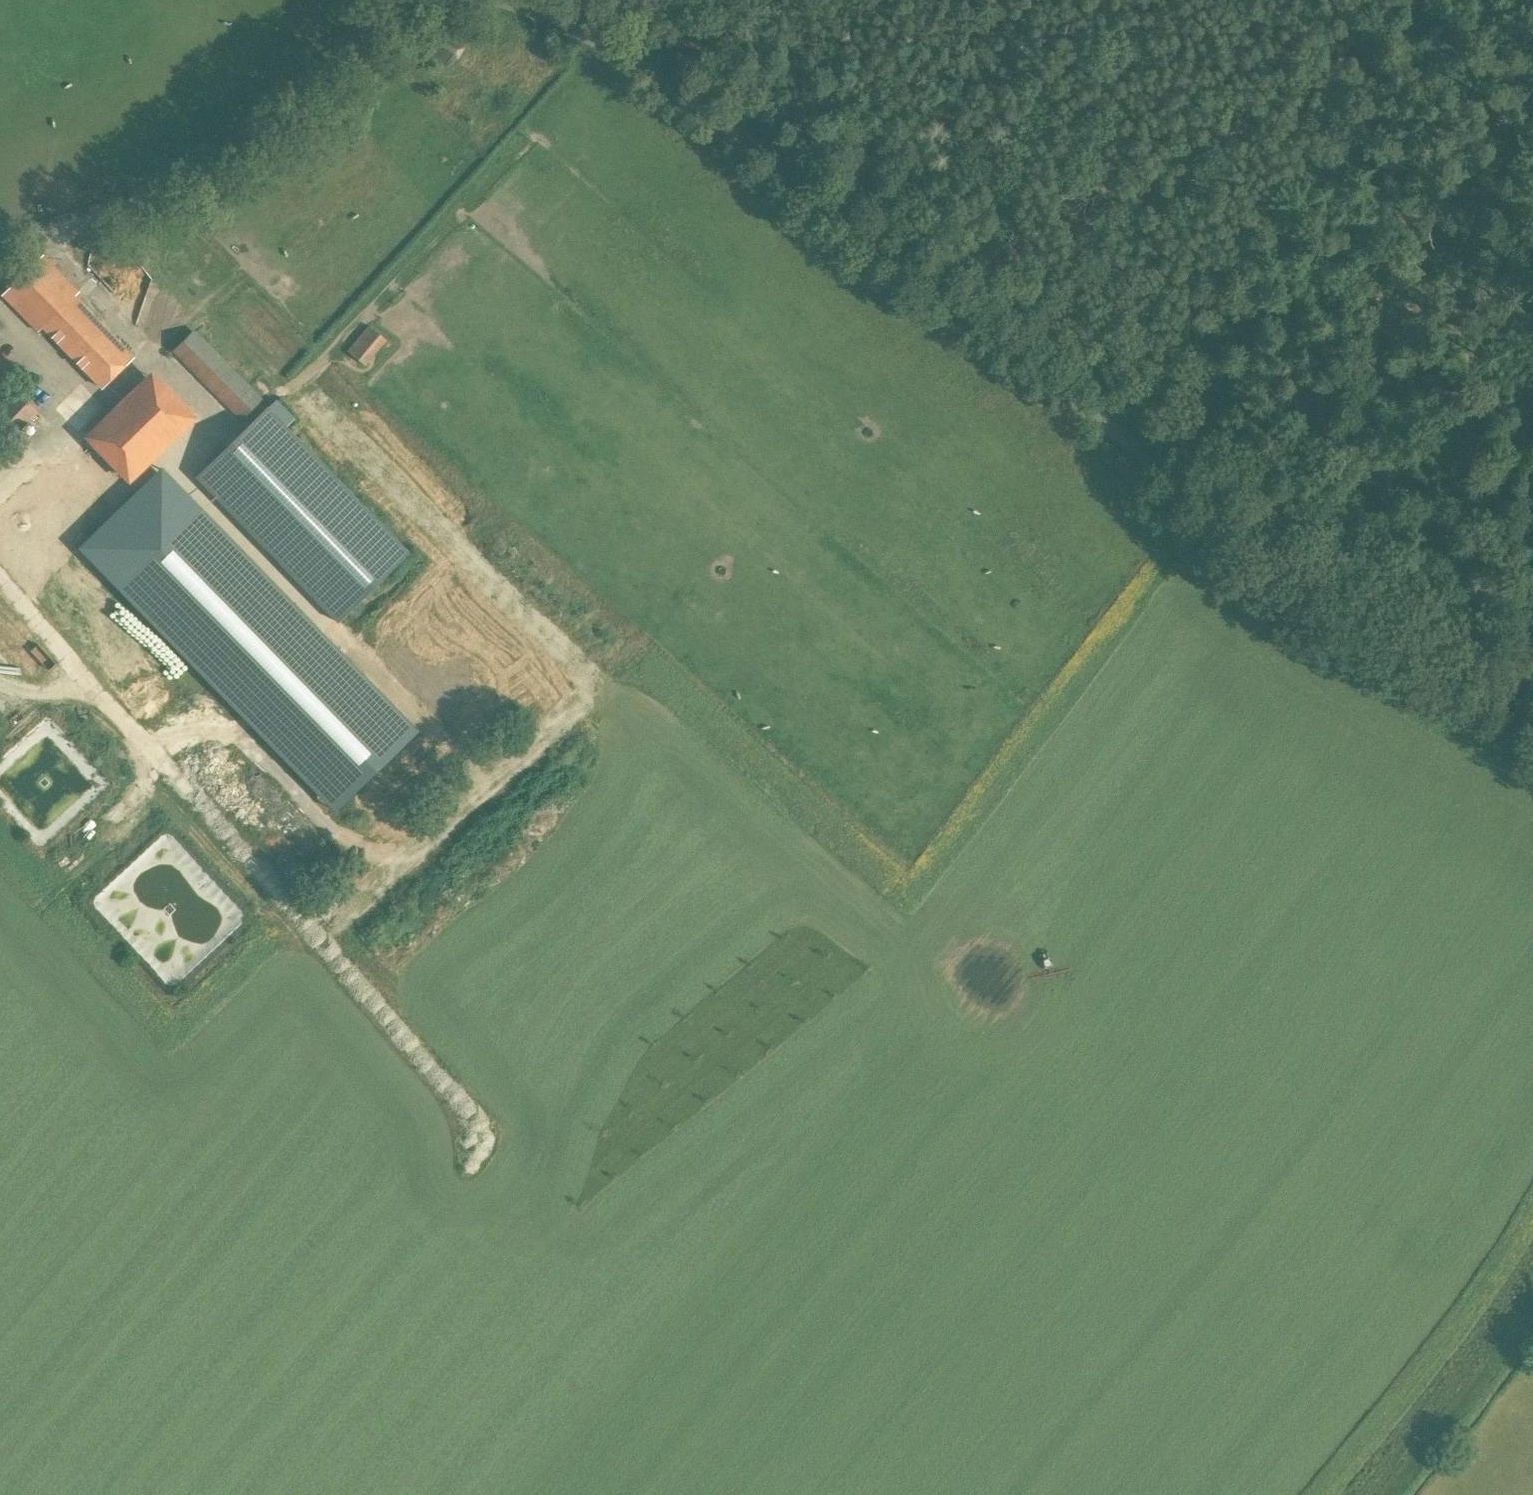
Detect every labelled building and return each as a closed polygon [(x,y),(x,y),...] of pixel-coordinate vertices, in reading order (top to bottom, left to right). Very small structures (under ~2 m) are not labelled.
[(134,357),(75,296),(79,292),(44,256),(4,295),(39,331),(43,327),(102,388),(134,357)] [(365,366),(387,340),(369,326),(348,351),(365,366)] [(241,421),(264,399),(195,329),(172,352),(241,421)] [(129,478),(142,466),(194,415),(155,375),(90,438),(129,478)] [(19,392),(0,413),(0,433),(10,443),(39,411),(19,392)] [(337,623),(410,551),(268,407),(196,478),(337,623)] [(175,481),(91,562),(336,814),(420,733),(175,481)]
